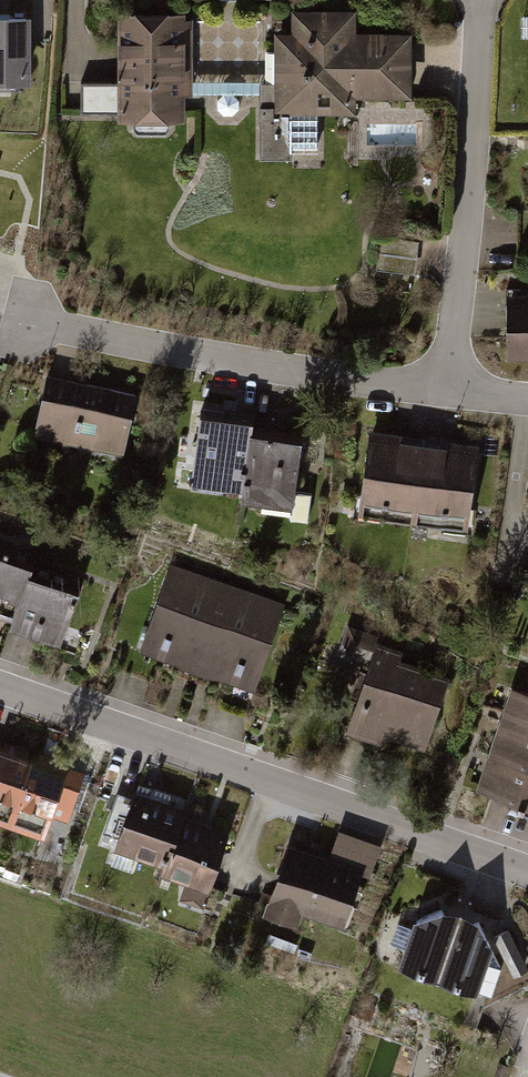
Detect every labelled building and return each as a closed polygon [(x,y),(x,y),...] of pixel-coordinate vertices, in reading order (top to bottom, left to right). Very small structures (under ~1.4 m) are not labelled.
[(292,35),(275,35),(274,116),(356,116),(356,101),(412,101),(412,36),(356,36),(356,13),(292,12),(292,35)] [(38,90),(39,14),(7,14),(0,14),(0,90),(38,90)] [(136,16),(118,15),(117,86),(82,85),(82,116),(118,117),(118,125),(184,126),(185,99),(191,99),(192,22),(185,22),(185,16),(164,16),(136,16)] [(419,240),(382,236),(378,272),(415,276),(419,240)] [(515,307),(515,358),(527,358),(527,307),(515,307)] [(137,394),(46,377),(34,438),(125,455),(137,394)] [(252,436),(254,425),(201,417),(191,485),(244,493),(252,436)] [(303,444),(252,436),(244,493),(243,503),(294,510),(303,444)] [(413,444),(375,441),(368,510),(476,520),(483,451),(451,448),(413,444)] [(0,568),(0,623),(15,628),(28,588),(32,578),(0,568)] [(283,611),(168,573),(141,654),(171,664),(218,679),(256,692),(283,611)] [(85,607),(28,588),(15,628),(11,639),(68,658),(85,607)] [(454,681),(374,656),(349,734),(429,760),(454,681)] [(514,692),(480,790),(527,807),(527,697),(514,692)] [(53,844),(77,775),(33,759),(0,748),(0,825),(53,844)] [(192,818),(138,799),(118,856),(172,875),(189,827),(192,818)] [(229,841),(189,827),(172,875),(168,889),(208,903),(229,841)] [(365,873),(295,849),(276,904),(347,928),(365,873)] [(412,926),(395,974),(495,1005),(527,979),(527,970),(492,921),(455,904),(435,915),(412,926)]
